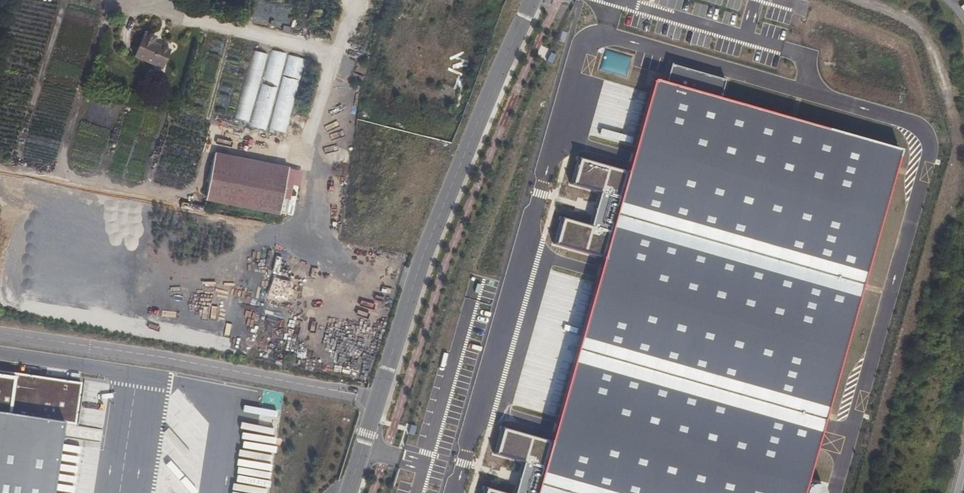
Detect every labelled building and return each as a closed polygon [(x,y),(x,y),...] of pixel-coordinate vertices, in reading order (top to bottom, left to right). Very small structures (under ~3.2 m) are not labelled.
[(162,64),(171,46),(155,37),(158,32),(147,27),(134,51),(162,64)] [(287,54),(272,50),(251,127),(266,131),(287,54)] [(253,51),(235,119),(249,123),(268,54),(253,51)] [(289,56),(270,130),(286,134),(305,60),(289,56)] [(344,64),(341,73),(347,76),(350,66),(344,64)] [(900,152),(652,81),(626,172),(579,159),(571,184),(601,192),(591,226),(560,218),(552,246),(598,259),(546,440),(501,427),(493,455),(522,464),(513,492),(801,492),(900,152)] [(283,193),(289,167),(214,152),(209,178),(205,200),(279,214),(283,193)] [(273,278),(271,291),(294,295),(296,282),(273,278)] [(0,375),(0,492),(51,492),(61,422),(75,424),(80,378),(13,368),(11,377),(0,375)]
